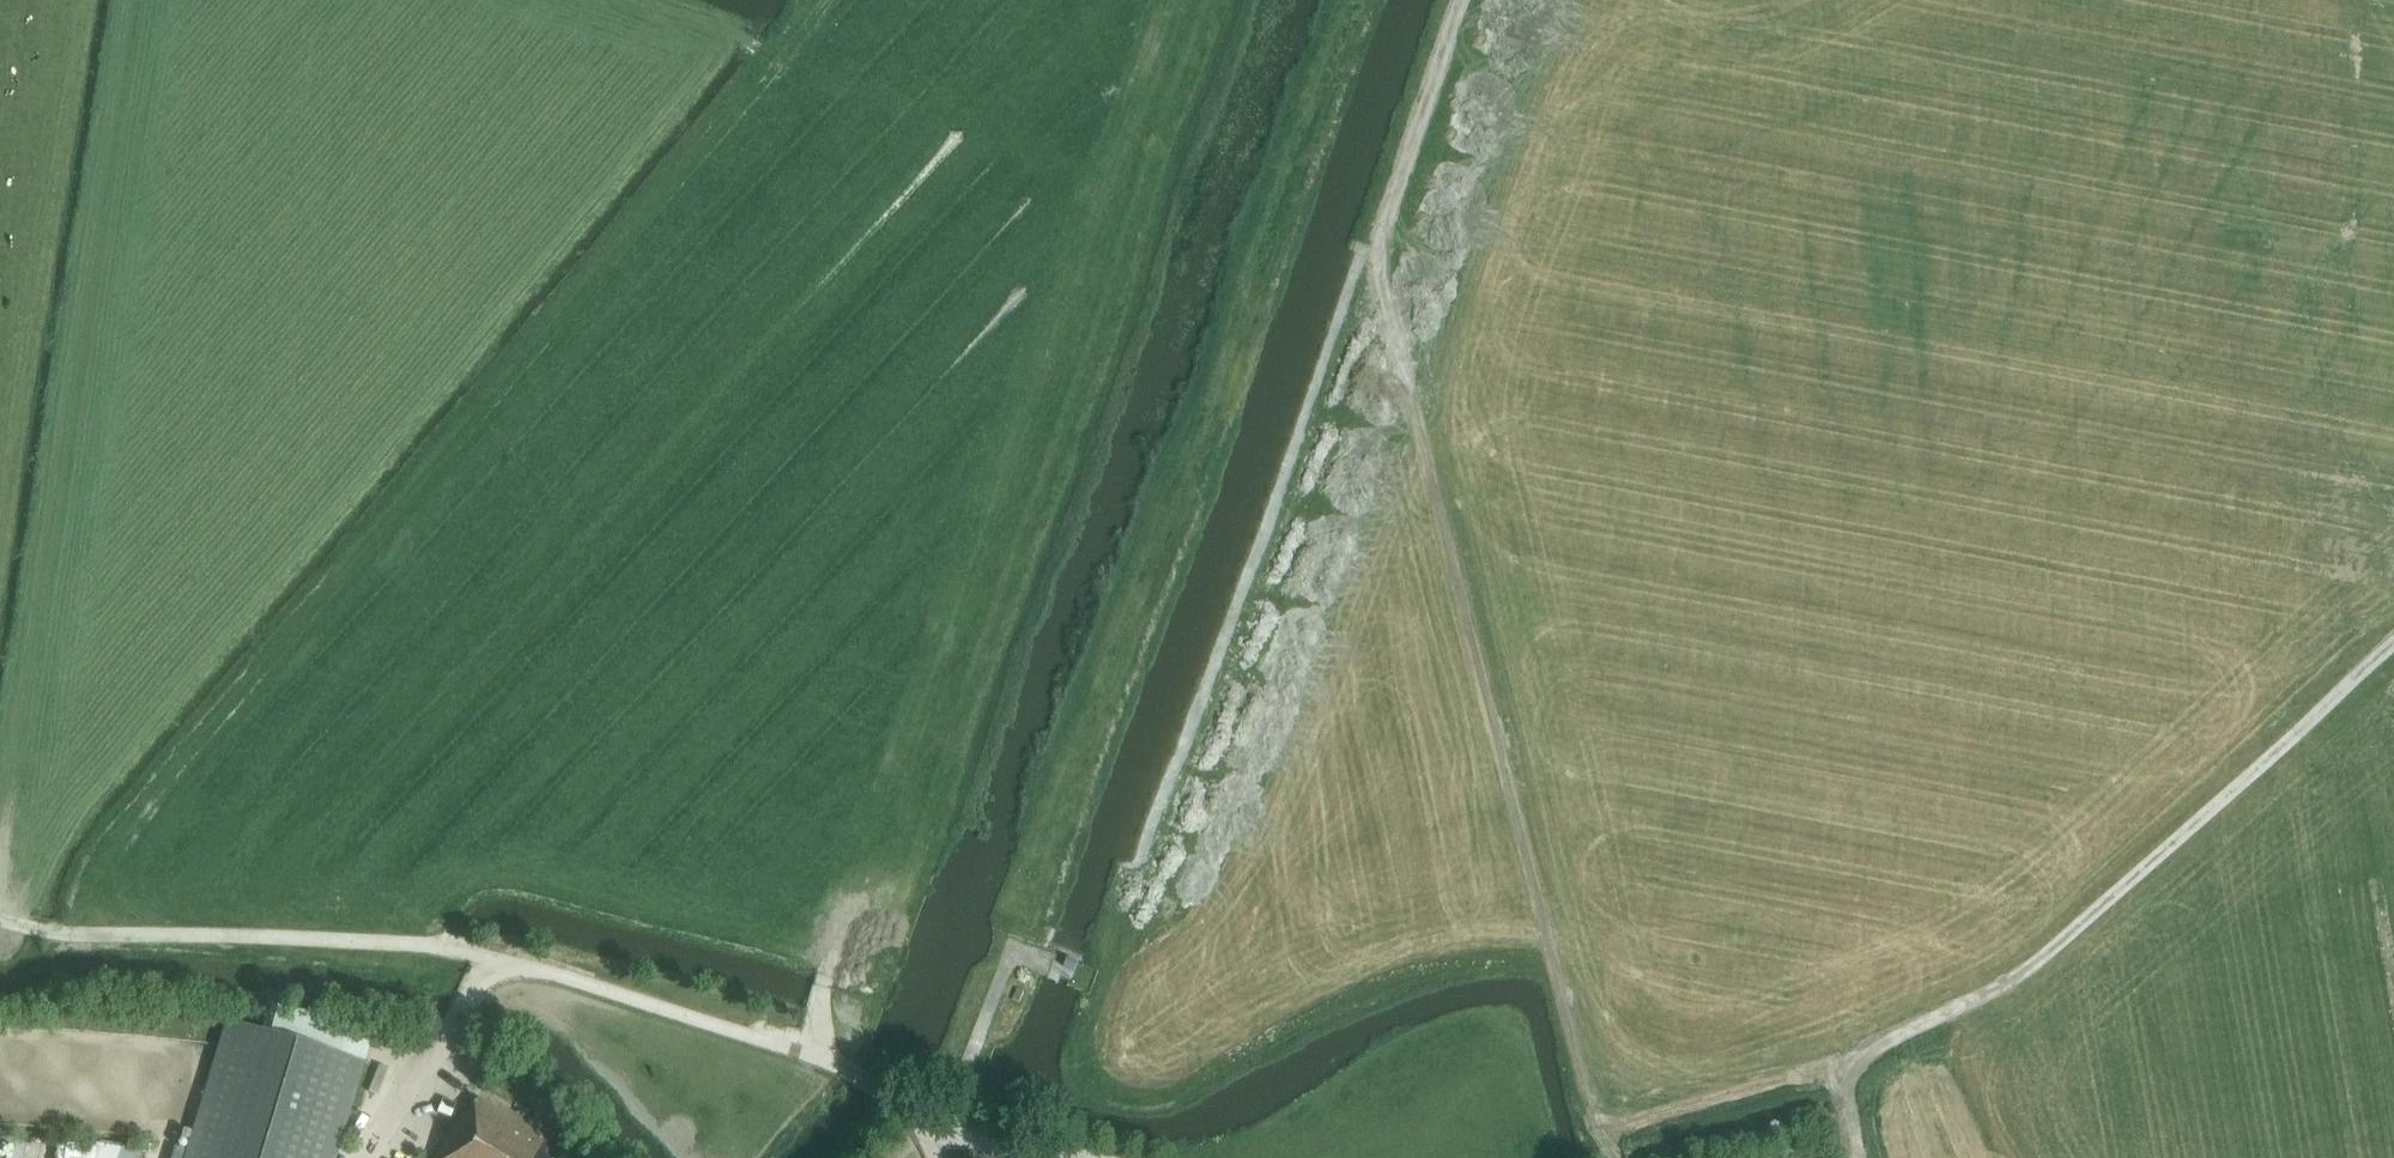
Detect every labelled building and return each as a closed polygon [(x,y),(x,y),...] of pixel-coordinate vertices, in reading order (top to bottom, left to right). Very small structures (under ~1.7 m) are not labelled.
[(225,1020),(183,1157),(336,1157),(365,1062),(225,1020)] [(567,1156),(541,1141),(543,1137),(478,1098),(467,1116),(463,1114),(436,1157),(566,1157),(567,1156)] [(144,1156),(101,1139),(94,1157),(143,1157),(144,1156)]
